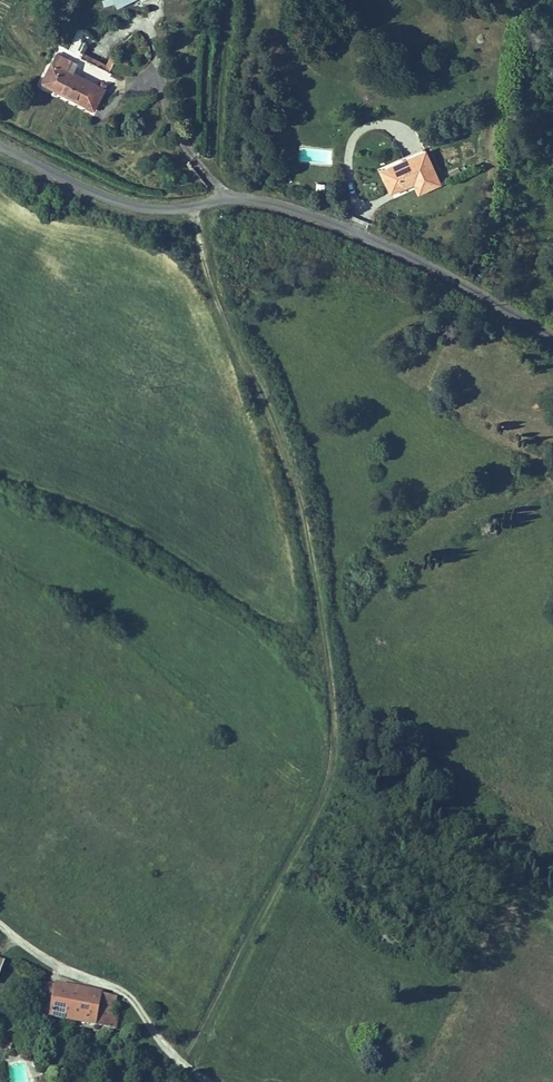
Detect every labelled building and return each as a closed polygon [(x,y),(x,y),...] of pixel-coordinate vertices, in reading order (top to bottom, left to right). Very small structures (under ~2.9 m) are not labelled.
[(57,51),(52,60),(72,70),(77,61),(57,51)] [(107,65),(82,51),(80,55),(109,70),(117,54),(114,53),(107,65)] [(120,75),(128,60),(117,54),(109,70),(120,75)] [(52,60),(42,80),(94,107),(104,87),(100,85),(72,70),(52,60)] [(447,164),(402,180),(411,201),(436,192),(441,202),(461,195),(447,164)] [(403,957),(406,952),(388,941),(383,948),(396,956),(398,954),(403,957)] [(111,1010),(114,997),(46,985),(41,1014),(114,1027),(117,1011),(111,1010)]
